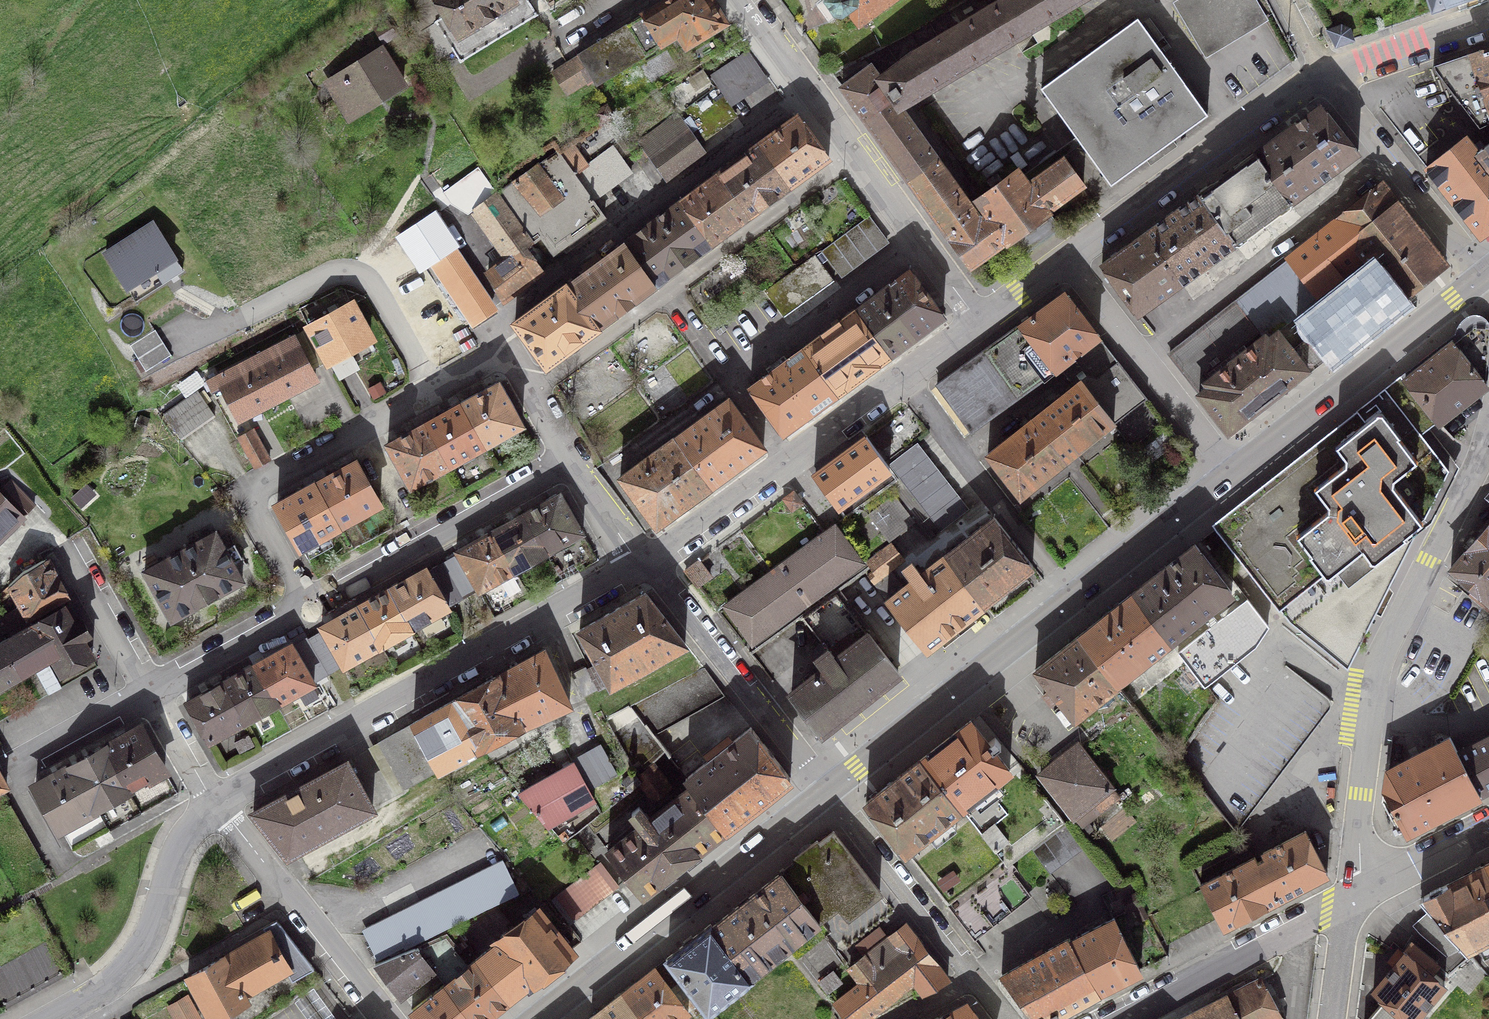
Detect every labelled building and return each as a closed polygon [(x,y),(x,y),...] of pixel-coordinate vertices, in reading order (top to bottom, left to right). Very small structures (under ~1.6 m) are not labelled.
[(538,15),(528,0),(437,0),(446,15),(422,31),(438,58),(453,49),(460,63),(464,61),(463,59),(534,16),(534,17),(538,15)] [(595,85),(678,34),(687,47),(725,23),(723,19),(724,16),(716,4),(713,3),(711,0),(668,0),(578,55),(579,57),(592,79),(595,85)] [(838,18),(849,11),(859,25),(893,0),(825,0),(838,18)] [(979,197),(909,101),(1080,0),(1003,0),(912,53),(879,78),(871,66),(842,87),(951,240),(987,213),(976,199),(979,197)] [(1177,4),(1192,30),(1241,0),(1183,0),(1177,4)] [(1467,0),(1428,0),(1432,12),(1467,0)] [(1041,88),(1111,185),(1208,115),(1137,18),(1041,88)] [(1342,26),(1328,30),(1336,46),(1352,40),(1349,29),(1342,26)] [(709,74),(718,86),(732,106),(770,80),(748,48),(709,74)] [(1433,67),(1480,128),(1488,124),(1488,48),(1433,67)] [(349,113),(382,93),(384,99),(404,86),(381,50),(370,57),(367,51),(336,71),(339,76),(330,82),(349,113)] [(566,95),(592,79),(579,57),(553,73),(566,95)] [(739,115),(732,106),(718,86),(685,110),(706,139),(739,115)] [(607,105),(594,113),(601,125),(614,117),(607,105)] [(1292,202),(1358,154),(1320,106),(1256,153),(1292,202)] [(829,154),(798,107),(758,134),(792,182),(829,154)] [(678,114),(639,143),(667,180),(704,152),(678,114)] [(752,210),(792,182),(758,134),(717,164),(752,210)] [(1488,230),(1488,166),(1477,151),(1465,136),(1426,167),(1480,236),(1488,230)] [(589,162),(575,143),(559,153),(594,198),(634,171),(613,144),(589,162)] [(1477,151),(1488,166),(1488,143),(1477,151)] [(516,184),(508,190),(554,254),(607,215),(594,198),(559,153),(539,167),(538,165),(514,182),(516,184)] [(1292,202),(1256,153),(1198,195),(1234,244),(1292,202)] [(1020,258),(1059,228),(1048,210),(1084,184),(1064,157),(1028,183),(1018,169),(1002,181),(998,174),(988,181),(992,187),(979,197),(976,199),(987,213),(951,240),(970,267),(1006,241),(1020,258)] [(752,210),(717,164),(679,192),(714,241),(752,210)] [(1400,300),(1446,263),(1381,183),(1336,220),(1365,257),(1374,268),(1400,300)] [(529,245),(535,241),(497,189),(468,208),(503,254),(484,269),(503,302),(547,269),(536,256),(538,255),(529,245)] [(679,192),(624,231),(655,285),(714,241),(679,192)] [(1144,234),(1180,283),(1234,244),(1198,195),(1144,234)] [(470,254),(434,211),(400,235),(416,258),(424,253),(470,323),(499,306),(465,257),(470,254)] [(821,251),(842,277),(889,241),(869,215),(821,251)] [(1365,257),(1336,220),(1287,256),(1289,258),(1287,259),(1291,264),(1265,284),(1290,316),(1317,295),(1365,257)] [(152,223),(105,253),(136,300),(183,270),(152,223)] [(568,273),(566,272),(604,322),(655,285),(624,231),(600,249),(598,247),(580,258),(583,262),(568,273)] [(1102,265),(1137,314),(1180,283),(1144,234),(1102,265)] [(834,281),(815,255),(766,291),(784,317),(834,281)] [(1315,367),(1400,300),(1374,268),(1307,322),(1320,338),(1316,341),(1311,335),(1298,345),(1315,367)] [(945,317),(910,270),(856,310),(889,357),(945,317)] [(546,362),(604,322),(566,272),(511,314),(546,362)] [(1239,304),(1260,331),(1264,336),(1265,335),(1268,339),(1278,332),(1275,328),(1290,316),(1265,284),(1239,304)] [(1045,379),(1099,337),(1064,292),(1020,324),(1033,342),(1026,347),(1026,355),(1045,379)] [(350,298),(307,320),(339,380),(362,368),(351,348),(371,338),(350,298)] [(1260,331),(1239,304),(1238,302),(1238,305),(1172,357),(1169,356),(1192,385),(1260,331)] [(856,310),(803,348),(836,395),(889,357),(856,310)] [(1033,342),(1020,324),(936,385),(971,432),(1045,379),(1026,355),(1026,347),(1033,342)] [(1472,422),(1486,387),(1488,346),(1488,325),(1475,325),(1404,380),(1453,439),(1458,432),(1472,422)] [(155,329),(129,345),(145,371),(171,355),(155,329)] [(1209,386),(1199,394),(1230,433),(1309,371),(1278,332),(1268,339),(1265,335),(1264,336),(1206,382),(1209,386)] [(222,385),(240,419),(315,380),(293,336),(207,382),(212,391),(222,385)] [(1145,397),(1102,342),(1067,368),(1080,385),(1111,424),(1145,397)] [(783,434),(836,395),(803,348),(750,387),(783,434)] [(1032,419),(1065,460),(1111,424),(1080,385),(1067,368),(1063,371),(1074,386),(1032,419)] [(498,383),(461,403),(484,446),(522,425),(498,383)] [(164,414),(181,439),(215,416),(197,391),(164,414)] [(675,437),(711,487),(764,448),(728,399),(675,437)] [(1388,588),(1454,459),(1415,410),(1408,416),(1394,399),(1302,471),(1313,485),(1298,498),(1261,527),(1249,512),(1222,534),(1290,622),(1347,666),(1376,612),(1370,601),(1378,595),(1385,589),(1388,588)] [(425,423),(449,466),(484,446),(461,403),(425,423)] [(1020,496),(1065,460),(1032,419),(988,455),(1020,496)] [(449,466),(425,423),(387,444),(411,486),(449,466)] [(239,437),(255,467),(270,459),(253,429),(239,437)] [(656,527),(711,487),(675,437),(620,477),(656,527)] [(889,465),(941,530),(966,511),(915,445),(889,465)] [(316,483),(340,526),(381,504),(356,461),(316,483)] [(34,504),(11,480),(0,491),(0,538),(34,504)] [(301,548),(340,526),(316,483),(277,505),(301,548)] [(803,503),(794,491),(783,499),(792,511),(803,503)] [(583,533),(560,493),(524,514),(546,554),(583,533)] [(894,495),(868,515),(888,540),(913,520),(894,495)] [(524,514),(493,531),(516,571),(546,554),(524,514)] [(984,604),(1033,566),(994,517),(945,555),(984,604)] [(1451,568),(1477,591),(1488,601),(1488,600),(1488,525),(1451,568)] [(861,561),(836,527),(726,607),(752,642),(861,561)] [(456,552),(479,591),(516,571),(493,531),(456,552)] [(224,548),(215,532),(144,571),(171,620),(242,580),(233,564),(243,558),(234,543),(224,548)] [(1238,586),(1201,539),(1132,594),(1169,642),(1175,649),(1207,624),(1210,627),(1217,621),(1215,618),(1228,608),(1222,600),(1238,586)] [(887,600),(904,587),(890,570),(904,559),(891,543),(867,563),(879,578),(873,583),(887,600)] [(905,568),(914,579),(904,587),(887,600),(886,601),(924,650),(984,604),(945,555),(921,574),(912,562),(905,568)] [(9,585),(20,606),(0,619),(0,629),(2,631),(4,631),(51,605),(60,600),(67,597),(46,559),(23,572),(9,585)] [(698,586),(711,576),(699,561),(686,571),(698,586)] [(449,608),(426,568),(389,589),(411,629),(449,608)] [(389,589),(359,606),(381,646),(411,629),(389,589)] [(1488,601),(1477,591),(1472,597),(1488,611),(1488,600),(1488,601)] [(645,593),(579,630),(599,664),(590,669),(600,688),(610,683),(611,685),(685,643),(645,593)] [(802,618),(821,643),(810,652),(823,668),(791,693),(820,731),(898,671),(836,593),(802,618)] [(1169,642),(1132,594),(1079,635),(1119,681),(1169,642)] [(1204,686),(1255,646),(1269,625),(1247,598),(1217,621),(1210,627),(1178,653),(1204,686)] [(51,658),(60,674),(92,656),(82,639),(89,635),(80,620),(73,623),(60,600),(51,605),(54,611),(0,642),(0,687),(51,658)] [(381,646),(359,606),(321,627),(344,667),(381,646)] [(1121,684),(1119,681),(1079,635),(1035,670),(1051,690),(1043,696),(1051,706),(1059,700),(1075,720),(1121,684)] [(291,643),(254,664),(276,704),(314,684),(291,643)] [(569,705),(544,649),(497,676),(520,728),(569,705)] [(61,687),(46,661),(33,669),(48,695),(61,687)] [(254,664),(223,681),(246,722),(276,704),(254,664)] [(583,697),(597,689),(586,667),(571,675),(583,697)] [(723,693),(705,668),(632,707),(654,733),(723,693)] [(1236,832),(1330,703),(1286,669),(1196,784),(1236,832)] [(480,749),(520,728),(497,676),(453,700),(480,749)] [(246,722),(223,681),(186,702),(209,742),(246,722)] [(413,722),(438,770),(480,749),(453,700),(413,722)] [(961,809),(1010,770),(970,720),(921,759),(961,809)] [(413,722),(380,741),(406,788),(438,770),(413,722)] [(691,785),(725,829),(791,778),(751,727),(686,779),(691,785)] [(140,728),(103,748),(128,790),(165,770),(140,728)] [(1488,789),(1488,736),(1457,753),(1479,795),(1488,789)] [(1479,795),(1457,753),(1449,738),(1388,770),(1385,790),(1407,832),(1479,795)] [(1074,817),(1112,787),(1078,744),(1040,774),(1074,817)] [(601,747),(573,763),(588,789),(616,774),(601,747)] [(72,766),(96,808),(128,790),(103,748),(72,766)] [(921,759),(866,802),(905,853),(961,809),(921,759)] [(253,812),(287,855),(372,809),(346,762),(296,789),(296,790),(253,812)] [(588,789),(573,763),(520,793),(548,825),(594,799),(588,789)] [(59,829),(96,808),(72,766),(36,786),(59,829)] [(654,771),(640,782),(654,798),(667,788),(654,771)] [(622,780),(630,790),(640,782),(634,772),(622,780)] [(641,825),(607,851),(641,895),(725,829),(691,785),(649,819),(639,806),(631,812),(641,825)] [(995,852),(1008,842),(994,824),(981,834),(995,852)] [(1049,874),(1083,849),(1067,826),(1033,851),(1049,874)] [(1257,863),(1275,900),(1327,873),(1305,831),(1263,852),(1266,858),(1257,863)] [(797,861),(782,872),(819,921),(840,904),(849,916),(880,891),(833,832),(819,843),(817,841),(795,858),(797,861)] [(1202,884),(1204,888),(1216,913),(1223,927),(1275,900),(1257,863),(1254,857),(1202,884)] [(518,892),(504,864),(365,934),(377,959),(405,946),(406,948),(518,892)] [(600,864),(553,900),(571,923),(618,886),(600,864)] [(1484,866),(1421,898),(1437,917),(1420,932),(1445,954),(1463,945),(1465,947),(1488,935),(1488,875),(1484,866)] [(1010,868),(953,913),(971,937),(1028,892),(1010,868)] [(798,937),(819,921),(782,872),(712,926),(749,975),(798,937)] [(1165,940),(1216,913),(1204,888),(1152,915),(1165,940)] [(1147,916),(1135,893),(1124,900),(1129,911),(1135,908),(1141,919),(1147,916)] [(508,999),(572,949),(539,908),(511,931),(494,911),(456,929),(508,999)] [(1114,918),(1071,940),(1099,990),(1140,970),(1114,918)] [(749,975),(712,926),(710,924),(667,958),(683,980),(700,1001),(708,1011),(751,977),(749,975)] [(280,925),(223,957),(245,994),(288,970),(293,980),(314,968),(280,925)] [(923,993),(948,979),(905,925),(849,968),(861,982),(836,1003),(848,1018),(865,1018),(914,981),(923,993)] [(459,950),(455,953),(466,967),(444,983),(472,1018),(483,1018),(508,999),(456,929),(444,934),(453,948),(456,946),(459,950)] [(454,951),(455,953),(459,950),(456,946),(453,948),(444,934),(415,947),(432,969),(454,951)] [(798,937),(749,975),(751,977),(708,1011),(714,1018),(838,1018),(812,986),(827,974),(798,937)] [(1099,990),(1071,940),(1069,938),(1002,975),(1036,1018),(1048,1018),(1099,990)] [(61,972),(45,942),(0,967),(0,997),(4,1004),(61,972)] [(1445,981),(1432,970),(1437,962),(1409,942),(1401,954),(1396,950),(1388,960),(1393,964),(1374,989),(1384,1000),(1368,1018),(1414,1018),(1445,981)] [(432,969),(415,947),(375,964),(400,996),(433,970),(432,969)] [(245,994),(223,957),(187,977),(211,1018),(212,1018),(248,999),(245,994)] [(683,980),(671,989),(654,968),(622,993),(643,1018),(677,1018),(688,1010),(700,1001),(683,980)] [(1280,1017),(1260,980),(1225,998),(1237,1018),(1276,1018),(1280,1017)] [(444,983),(411,1010),(419,1018),(472,1018),(444,983)] [(590,1018),(591,1018),(643,1018),(622,993),(590,1018)] [(195,1010),(187,996),(168,1007),(175,1018),(180,1018),(195,1010)] [(1225,998),(1187,1018),(1237,1018),(1225,998)] [(938,1018),(979,1018),(967,1003),(938,1018)]
